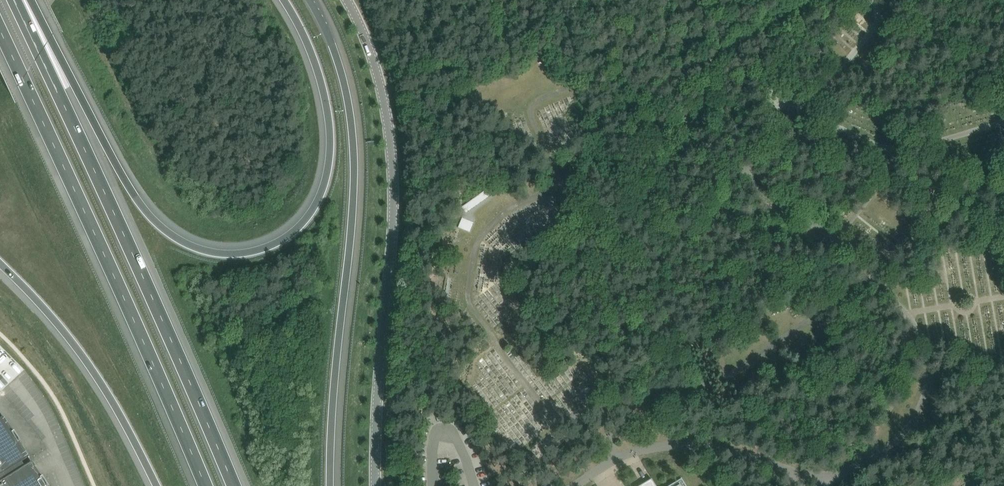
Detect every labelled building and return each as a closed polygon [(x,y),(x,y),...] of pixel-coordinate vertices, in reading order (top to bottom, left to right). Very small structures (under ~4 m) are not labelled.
[(29,458),(30,457),(20,442),(21,441),(15,431),(14,432),(4,416),(3,417),(4,417),(0,419),(0,476),(29,458)] [(45,454),(0,485),(66,485),(45,454)]
